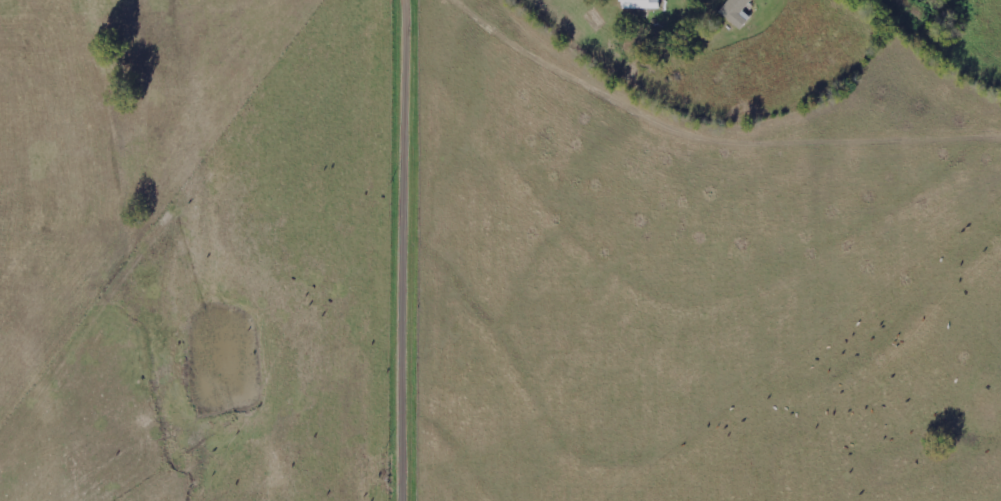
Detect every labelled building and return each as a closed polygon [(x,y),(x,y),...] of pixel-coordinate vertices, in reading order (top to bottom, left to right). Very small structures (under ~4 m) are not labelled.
[(660,0),(622,0),(622,11),(661,10),(660,0)] [(741,31),(752,19),(744,11),(754,0),(731,0),(720,12),(741,31)]
